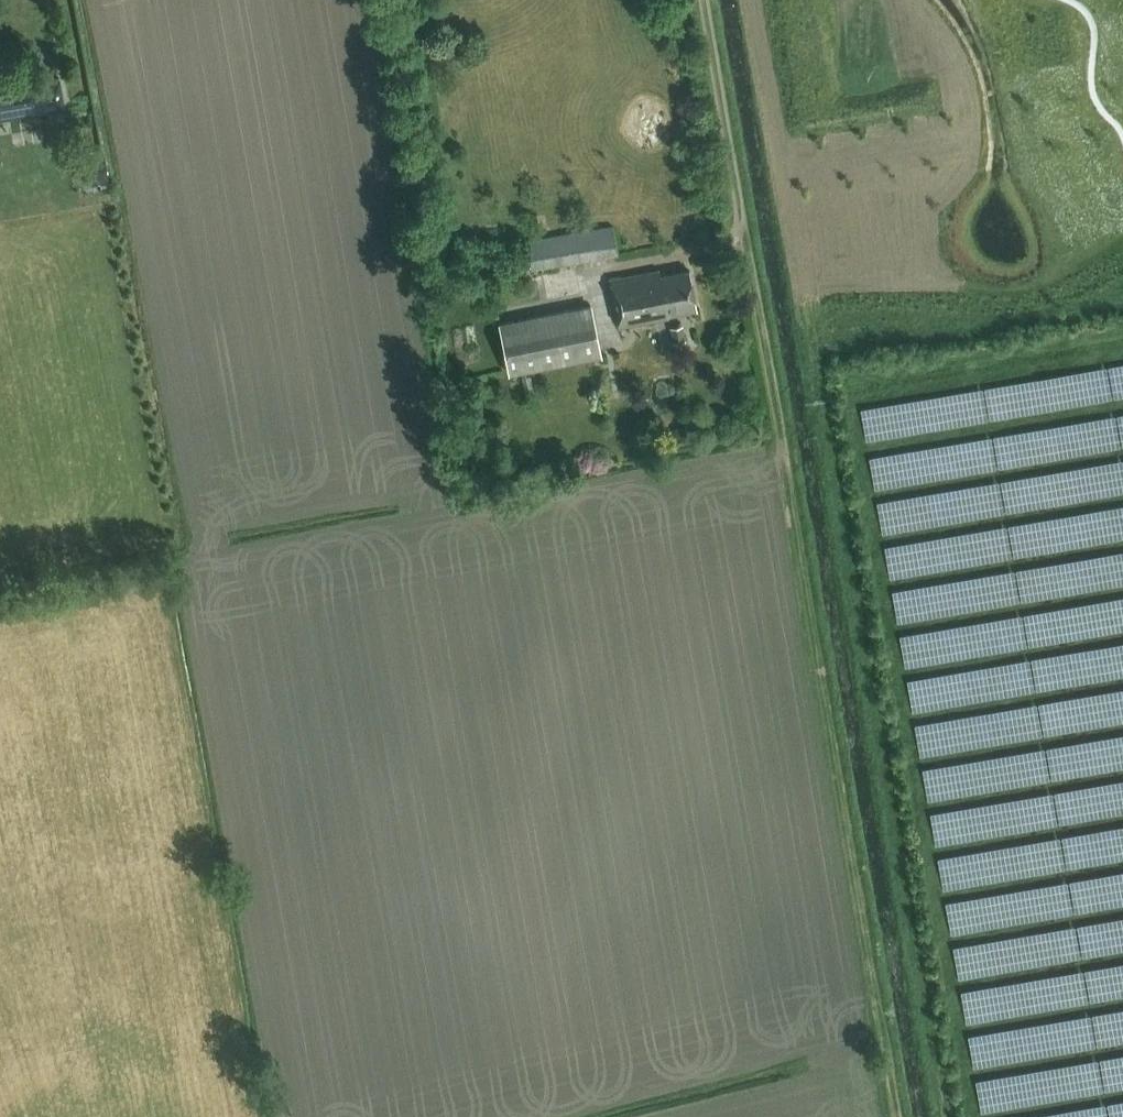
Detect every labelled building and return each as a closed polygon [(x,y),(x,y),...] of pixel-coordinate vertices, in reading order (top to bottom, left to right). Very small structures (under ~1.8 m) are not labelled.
[(64,106),(59,77),(38,81),(37,75),(19,78),(18,70),(0,73),(0,118),(64,106)] [(77,156),(81,183),(108,179),(103,151),(77,156)] [(524,240),(529,269),(618,253),(613,224),(524,240)] [(668,315),(697,309),(689,269),(660,275),(659,270),(610,279),(619,326),(668,316),(668,315)] [(591,304),(499,321),(509,373),(601,355),(591,304)] [(683,324),(670,326),(673,342),(686,339),(683,324)]
